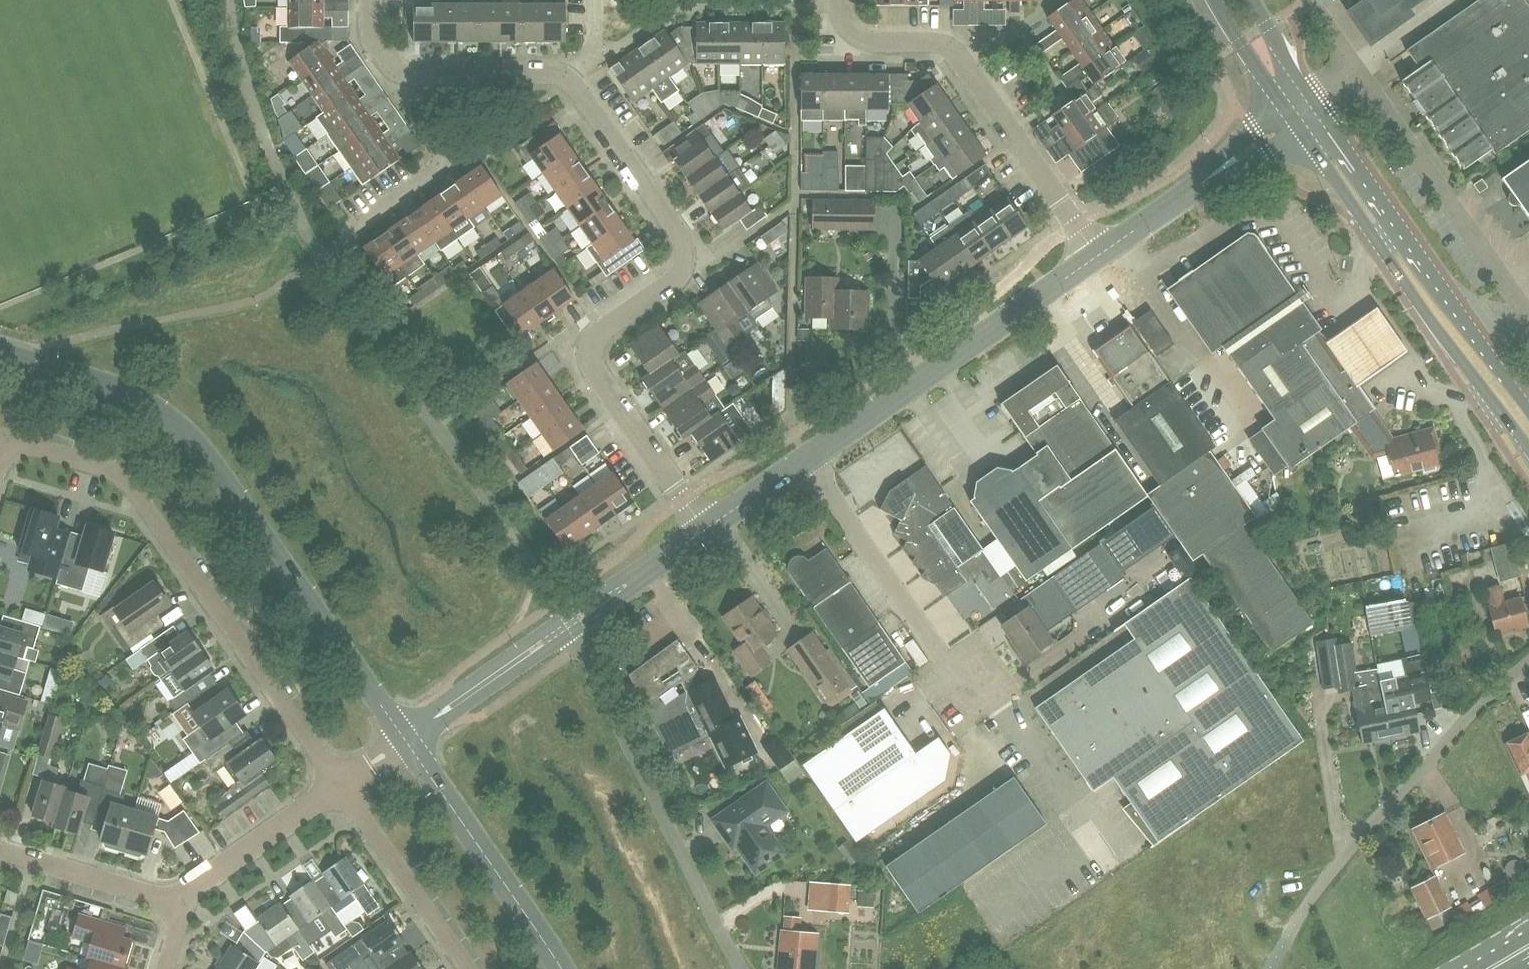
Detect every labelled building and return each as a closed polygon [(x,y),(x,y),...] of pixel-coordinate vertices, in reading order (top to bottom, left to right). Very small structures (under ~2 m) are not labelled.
[(974,0),(953,0),(953,1),(968,1),(968,13),(979,13),(979,1),(974,1),(974,0)] [(1015,0),(994,0),(994,1),(1009,1),(1009,13),(1020,13),(1020,1),(1015,1),(1015,0)] [(1090,13),(1081,0),(1072,0),(1047,17),(1056,30),(1046,37),(1052,46),(1062,39),(1059,35),(1090,13)] [(1360,6),(1349,13),(1370,43),(1409,15),(1400,1),(1402,0),(1356,0),(1360,6)] [(1528,130),(1528,7),(1524,0),(1478,0),(1406,50),(1419,69),(1401,81),(1463,170),(1491,150),(1494,155),(1528,130)] [(324,27),(324,11),(336,11),(336,2),(324,2),(324,7),(287,7),(287,27),(280,27),(280,42),(305,42),(305,27),(324,27)] [(336,2),(336,11),(348,11),(348,2),(336,2)] [(435,42),(435,5),(413,5),(413,42),(435,42)] [(457,42),(457,5),(435,5),(435,42),(457,42)] [(479,42),(479,5),(457,5),(457,42),(479,42)] [(500,42),(500,5),(479,5),(479,42),(500,42)] [(522,42),(522,5),(500,5),(500,42),(522,42)] [(543,42),(544,5),(522,5),(522,42),(543,42)] [(566,35),(566,5),(544,5),(543,42),(566,42),(566,35)] [(334,31),(349,30),(348,13),(333,14),(334,31)] [(979,13),(968,13),(968,26),(979,26),(979,13)] [(1071,51),(1102,29),(1090,13),(1059,35),(1062,39),(1071,51)] [(719,64),(719,23),(696,23),(696,27),(680,27),(687,47),(696,47),(696,64),(719,64)] [(740,64),(740,23),(719,23),(719,64),(740,64)] [(762,64),(762,23),(740,23),(740,64),(762,64)] [(785,64),(785,23),(762,23),(762,64),(785,64)] [(300,79),(330,58),(321,45),(327,41),(332,41),(332,27),(324,27),(305,27),(305,42),(305,43),(308,48),(288,62),(300,79)] [(1082,68),(1114,46),(1102,29),(1071,51),(1079,64),(1069,71),(1075,80),(1085,73),(1082,68)] [(688,64),(665,30),(646,43),(669,77),(688,64)] [(260,43),(260,33),(258,33),(251,33),(251,43),(252,43),(255,43),(257,43),(260,43)] [(1052,46),(1046,37),(1036,44),(1042,53),(1052,46)] [(669,77),(646,43),(628,56),(652,89),(661,102),(679,90),(669,77)] [(1094,85),(1096,84),(1126,63),(1114,46),(1082,68),(1085,73),(1094,85)] [(1154,65),(1146,51),(1137,57),(1145,70),(1154,65)] [(652,89),(628,56),(610,69),(633,102),(652,89)] [(349,64),(354,71),(365,64),(360,57),(349,64)] [(342,75),(339,71),(330,58),(300,79),(312,96),(342,75)] [(323,113),(353,92),(344,78),(354,71),(349,64),(339,71),(342,75),(312,96),(323,113)] [(1065,87),(1075,80),(1069,71),(1059,78),(1065,87)] [(823,120),(823,74),(801,74),(801,118),(801,119),(823,120)] [(845,120),(845,74),(823,74),(823,120),(845,120)] [(866,110),(866,75),(845,74),(845,120),(859,120),(859,125),(865,125),(865,110),(866,110)] [(936,84),(935,84),(928,74),(919,81),(908,81),(901,81),(901,104),(907,104),(920,122),(948,102),(936,84)] [(901,104),(901,81),(908,81),(908,75),(866,75),(866,110),(888,110),(888,104),(901,104)] [(1171,97),(1167,82),(1151,93),(1159,105),(1171,97)] [(1095,110),(1091,104),(1103,95),(1096,84),(1094,85),(1074,100),(1052,115),(1061,128),(1051,135),(1057,144),(1059,142),(1067,137),(1064,132),(1095,110)] [(373,98),(377,105),(388,98),(383,91),(373,98)] [(365,108),(363,105),(353,92),(323,113),(315,118),(326,135),(335,129),(365,108)] [(736,108),(740,97),(732,93),(728,104),(736,108)] [(275,111),(279,118),(287,113),(283,106),(285,104),(278,94),(271,99),(275,111)] [(719,96),(704,99),(709,114),(719,107),(719,96)] [(748,101),(740,97),(736,108),(744,111),(748,101)] [(346,146),(377,125),(367,112),(377,105),(373,98),(363,105),(365,108),(335,129),(326,135),(338,152),(346,146)] [(709,114),(704,99),(702,99),(691,107),(695,113),(700,120),(709,114)] [(932,140),(961,120),(948,102),(920,122),(921,124),(916,127),(911,131),(915,137),(918,135),(925,145),(932,140)] [(1089,167),(1110,152),(1098,134),(1119,119),(1107,102),(1095,110),(1064,132),(1067,137),(1059,142),(1068,155),(1076,149),(1089,167)] [(777,114),(762,108),(758,117),(773,124),(777,114)] [(293,121),(287,113),(279,118),(285,126),(293,121)] [(700,120),(695,113),(687,119),(692,126),(700,120)] [(944,158),(973,138),(961,120),(932,140),(944,158)] [(682,133),(674,121),(655,134),(663,146),(682,133)] [(396,131),(400,138),(411,131),(406,124),(396,131)] [(686,178),(714,158),(702,140),(710,134),(703,124),(682,138),(689,148),(673,160),(686,178)] [(388,142),(386,138),(377,125),(346,146),(338,152),(350,169),(358,163),(388,142)] [(350,169),(362,186),(400,159),(401,159),(391,145),(400,138),(396,131),(386,138),(388,142),(358,163),(350,169)] [(542,173),(572,152),(559,134),(548,142),(541,131),(516,148),(527,163),(533,159),(542,173)] [(769,146),(780,139),(775,132),(764,139),(769,146)] [(1047,151),(1057,144),(1051,135),(1041,142),(1047,151)] [(981,159),(986,156),(973,138),(944,158),(945,158),(935,165),(939,171),(944,167),(952,179),(981,159)] [(785,146),(780,139),(769,146),(774,153),(785,146)] [(306,149),(301,140),(289,148),(288,149),(294,157),(295,157),(306,149)] [(816,160),(844,161),(844,145),(816,145),(816,160)] [(1504,149),(1496,155),(1502,163),(1510,158),(1504,149)] [(555,191),(584,170),(572,152),(542,173),(555,191)] [(892,168),(895,166),(886,152),(883,155),(883,158),(883,192),(891,192),(892,168)] [(698,196),(727,175),(714,158),(686,178),(698,196)] [(883,192),(883,158),(875,158),(875,160),(875,192),(883,192)] [(875,192),(875,160),(865,160),(865,178),(865,192),(875,192)] [(1501,179),(1511,193),(1509,195),(1508,197),(1507,199),(1508,202),(1510,204),(1512,205),(1514,206),(1517,206),(1519,205),(1528,219),(1528,160),(1501,179)] [(966,177),(973,187),(992,175),(984,164),(966,177)] [(485,207),(502,195),(481,166),(464,178),(485,207)] [(839,191),(838,167),(823,167),(823,173),(823,191),(838,191),(839,191)] [(567,208),(596,188),(584,170),(555,191),(567,208)] [(904,186),(915,179),(910,172),(899,179),(904,186)] [(823,173),(801,173),(801,191),(823,191),(823,173)] [(710,213),(739,193),(727,175),(698,196),(710,213)] [(468,219),(469,219),(485,207),(464,178),(448,190),(468,219)] [(865,178),(845,178),(845,191),(865,192),(865,178)] [(915,179),(904,186),(909,193),(914,190),(920,186),(915,179)] [(1488,187),(1482,179),(1474,185),(1479,193),(1488,187)] [(969,190),(962,180),(948,189),(956,200),(969,190)] [(579,226),(609,205),(596,188),(567,208),(579,226)] [(945,207),(956,200),(948,189),(931,201),(938,212),(945,207)] [(474,227),(469,219),(468,219),(448,190),(431,201),(457,239),(458,239),(457,238),(474,227)] [(746,230),(767,216),(760,205),(752,211),(739,193),(710,213),(723,232),(740,220),(746,230)] [(522,213),(529,208),(522,198),(515,203),(522,213)] [(1021,217),(1008,198),(990,211),(1010,239),(1028,227),(1021,217)] [(457,239),(431,201),(414,213),(435,242),(441,251),(457,239)] [(873,201),(813,201),(813,229),(873,229),(873,201)] [(931,217),(938,212),(931,201),(923,206),(931,217)] [(592,244),(621,223),(609,205),(579,226),(592,244)] [(1010,239),(990,211),(989,211),(985,206),(973,214),(970,210),(965,214),(992,252),(1010,239)] [(536,219),(529,208),(522,213),(529,224),(536,219)] [(418,254),(435,242),(414,213),(397,225),(418,254)] [(992,252),(965,214),(948,226),(974,264),(992,252)] [(525,228),(520,221),(509,228),(514,236),(525,228)] [(788,231),(782,222),(772,230),(778,238),(788,231)] [(630,260),(623,249),(634,241),(621,223),(592,244),(586,248),(606,277),(630,260)] [(423,261),(418,254),(397,225),(381,236),(401,266),(406,273),(406,272),(423,261)] [(974,264),(948,226),(930,238),(937,247),(936,248),(956,277),(974,264)] [(511,245),(516,252),(526,245),(533,241),(528,233),(521,238),(511,245)] [(539,238),(547,249),(554,244),(547,233),(539,238)] [(1319,329),(1254,237),(1249,235),(1170,290),(1212,351),(1221,345),(1273,420),(1260,429),(1261,430),(1248,439),(1274,475),(1286,466),(1289,469),(1350,427),(1370,413),(1314,333),(1319,329)] [(406,273),(401,266),(381,236),(363,248),(376,266),(372,269),(387,290),(408,275),(406,272),(406,273)] [(486,245),(491,252),(501,245),(496,237),(486,245)] [(561,254),(554,244),(547,249),(554,259),(561,254)] [(481,259),(491,252),(486,245),(476,252),(481,259)] [(516,252),(511,245),(501,252),(506,260),(516,252)] [(956,277),(936,248),(918,260),(908,260),(908,286),(912,286),(920,286),(924,284),(931,279),(938,289),(956,277)] [(463,261),(453,268),(458,275),(465,270),(468,268),(463,261)] [(767,299),(777,292),(757,262),(727,283),(748,312),(754,320),(773,307),(767,299)] [(482,293),(493,286),(480,267),(469,274),(474,282),(482,293)] [(447,282),(458,275),(453,268),(442,275),(447,282)] [(574,299),(554,269),(536,281),(557,311),(574,299)] [(868,329),(868,292),(837,292),(837,279),(806,278),(806,317),(830,318),(830,328),(868,329)] [(547,323),(555,317),(553,314),(557,311),(536,281),(520,293),(540,322),(544,320),(547,323)] [(734,322),(748,312),(727,283),(698,303),(728,346),(743,335),(734,322)] [(419,291),(424,299),(435,291),(430,284),(419,291)] [(920,286),(912,286),(912,299),(924,299),(924,284),(920,286)] [(424,299),(419,291),(409,299),(414,306),(424,299)] [(540,322),(520,293),(495,311),(521,348),(531,341),(532,337),(528,331),(540,322)] [(1378,306),(1330,339),(1361,382),(1409,349),(1378,306)] [(1156,360),(1175,351),(1156,314),(1137,324),(1156,360)] [(672,360),(680,355),(679,354),(659,324),(629,345),(649,374),(650,375),(671,359),(672,360)] [(1146,495),(1148,497),(1181,545),(1189,556),(1192,561),(1202,555),(1270,653),(1313,624),(1244,524),(1254,516),(1216,460),(1222,456),(1130,324),(1092,350),(1132,408),(1114,420),(1160,486),(1146,495)] [(809,340),(809,329),(798,329),(797,340),(809,340)] [(714,354),(723,367),(735,358),(726,345),(714,354)] [(662,409),(705,379),(685,351),(680,355),(672,360),(671,359),(650,375),(649,374),(641,380),(662,409)] [(518,400),(548,380),(536,363),(533,365),(506,383),(518,400)] [(1148,497),(1146,495),(1056,365),(1000,404),(1013,422),(1036,454),(1013,470),(996,467),(975,481),(972,499),(969,501),(1026,582),(1148,497)] [(786,394),(787,369),(773,378),(773,394),(786,394)] [(712,417),(719,412),(725,408),(705,379),(662,409),(683,439),(691,434),(690,433),(712,418),(712,417)] [(530,417),(559,396),(548,380),(518,400),(530,417)] [(542,434),(571,413),(559,396),(530,417),(542,434)] [(487,412),(480,401),(473,407),(480,417),(487,412)] [(753,433),(733,403),(725,408),(719,412),(712,417),(712,418),(690,433),(691,434),(711,462),(753,433)] [(554,451),(583,430),(571,413),(542,434),(554,451)] [(1384,479),(1394,476),(1437,465),(1433,450),(1438,448),(1434,432),(1429,433),(1428,429),(1413,433),(1414,437),(1387,445),(1381,436),(1384,434),(1370,413),(1350,427),(1370,460),(1378,458),(1384,479)] [(489,430),(497,440),(504,435),(497,425),(489,430)] [(511,446),(504,435),(497,440),(504,451),(511,446)] [(593,445),(586,435),(569,447),(576,457),(593,445)] [(937,464),(950,451),(943,444),(930,457),(937,464)] [(558,466),(568,459),(563,452),(553,459),(558,466)] [(527,469),(520,459),(513,464),(520,474),(527,469)] [(536,471),(546,485),(563,473),(558,466),(553,459),(536,471)] [(972,578),(976,581),(975,584),(993,609),(1014,594),(983,550),(983,548),(982,549),(954,508),(955,508),(954,507),(925,466),(889,490),(880,509),(900,520),(893,534),(906,541),(903,548),(916,554),(912,562),(925,568),(922,575),(936,582),(946,597),(972,578)] [(546,485),(536,471),(524,479),(519,483),(529,497),(546,485)] [(631,499),(613,473),(595,485),(616,514),(633,502),(631,499)] [(616,514),(595,485),(579,496),(599,526),(616,514)] [(599,526),(579,496),(562,508),(583,538),(599,526)] [(583,538),(562,508),(545,520),(566,550),(583,538)] [(49,549),(59,517),(32,509),(19,551),(33,555),(28,570),(57,578),(64,553),(49,549)] [(1140,538),(1130,523),(1020,599),(1027,609),(1002,626),(1012,640),(1009,643),(1024,665),(1039,655),(1037,652),(1051,642),(1036,620),(1064,600),(1073,613),(1124,578),(1111,559),(1140,538)] [(102,571),(107,552),(113,533),(87,526),(79,554),(66,550),(64,553),(57,578),(55,584),(82,592),(89,568),(102,571)] [(1521,576),(1513,543),(1492,548),(1499,581),(1521,576)] [(1181,545),(1168,554),(1176,565),(1189,556),(1181,545)] [(826,548),(808,560),(807,558),(805,557),(803,556),(800,555),(798,555),(795,556),(793,557),(791,558),(789,560),(788,562),(787,565),(787,567),(787,569),(788,571),(789,574),(841,649),(869,687),(906,662),(878,623),(826,548)] [(1022,584),(1011,568),(1001,575),(1002,578),(1012,591),(1022,584)] [(1193,581),(1190,577),(1123,624),(1133,639),(1034,708),(1093,791),(1113,777),(1130,802),(1129,803),(1156,842),(1150,847),(1151,848),(1192,820),(1191,818),(1303,741),(1259,677),(1192,582),(1193,581)] [(168,605),(153,583),(115,610),(112,607),(100,616),(110,630),(115,627),(130,649),(151,634),(143,622),(168,605)] [(1496,635),(1528,627),(1520,597),(1504,602),(1499,586),(1484,590),(1496,635)] [(757,647),(775,634),(751,599),(724,617),(744,645),(736,651),(752,675),(769,663),(757,647)] [(1410,629),(1405,603),(1366,609),(1370,635),(1410,629)] [(42,626),(45,615),(35,612),(31,623),(42,626)] [(54,631),(58,618),(46,615),(43,627),(54,631)] [(40,626),(20,620),(17,632),(0,627),(0,652),(17,657),(20,645),(33,649),(40,626)] [(160,678),(200,651),(187,632),(166,646),(158,636),(139,650),(150,665),(150,669),(154,675),(159,676),(160,678)] [(852,679),(830,648),(824,652),(811,632),(788,649),(825,702),(829,707),(851,691),(847,686),(848,686),(846,683),(852,679)] [(1379,682),(1376,670),(1356,673),(1352,643),(1336,645),(1335,639),(1315,642),(1323,689),(1337,687),(1338,693),(1352,689),(1356,710),(1355,710),(1362,744),(1390,738),(1379,682)] [(687,648),(682,642),(667,653),(664,649),(629,676),(645,709),(698,669),(684,651),(687,648)] [(192,685),(214,670),(200,651),(160,678),(173,697),(168,701),(175,712),(199,695),(192,685)] [(17,657),(0,652),(0,677),(3,678),(0,688),(0,690),(19,695),(26,673),(13,669),(17,657)] [(1430,700),(1424,672),(1392,679),(1379,682),(1390,738),(1419,732),(1413,704),(1430,700)] [(715,678),(647,712),(669,757),(713,735),(728,767),(755,754),(740,723),(734,726),(716,691),(720,689),(715,678)] [(773,706),(755,680),(745,688),(763,713),(773,706)] [(219,732),(244,714),(228,690),(223,694),(218,687),(189,707),(194,714),(193,715),(201,726),(182,739),(200,764),(206,759),(227,744),(219,732)] [(53,705),(56,695),(43,691),(40,702),(53,705)] [(868,704),(859,691),(852,696),(861,708),(868,704)] [(11,750),(26,702),(0,694),(0,747),(11,750)] [(884,708),(802,765),(856,843),(945,781),(950,754),(938,737),(915,753),(884,708)] [(62,719),(50,716),(38,754),(51,758),(62,719)] [(1528,733),(1505,744),(1528,795),(1528,736),(1528,733)] [(763,747),(780,770),(794,759),(778,736),(763,747)] [(262,774),(278,762),(263,741),(260,743),(258,740),(238,754),(230,742),(227,744),(206,759),(213,770),(224,765),(227,763),(239,780),(236,782),(213,805),(223,820),(271,787),(262,774)] [(163,775),(150,756),(144,778),(149,779),(159,778),(163,775)] [(55,822),(65,791),(66,791),(66,788),(54,785),(59,768),(48,765),(32,816),(55,822)] [(1013,777),(969,808),(885,866),(918,913),(1046,824),(1013,777)] [(77,833),(86,804),(97,807),(103,790),(104,787),(81,780),(76,794),(66,791),(65,791),(55,822),(53,826),(77,833)] [(716,821),(733,846),(737,843),(753,865),(757,867),(761,867),(765,864),(766,864),(772,860),(771,860),(776,856),(778,852),(777,848),(762,825),(783,811),(766,786),(716,821)] [(122,852),(134,811),(121,807),(124,796),(103,790),(97,807),(96,813),(107,817),(100,840),(103,841),(104,847),(122,852)] [(146,854),(154,829),(164,832),(174,848),(199,833),(183,810),(168,821),(134,811),(122,852),(139,858),(144,853),(146,854)] [(1431,868),(1464,851),(1445,814),(1411,831),(1431,868)] [(379,907),(345,857),(322,873),(323,875),(314,882),(313,883),(331,907),(331,906),(352,892),(368,915),(379,907)] [(1451,907),(1436,875),(1410,888),(1425,919),(1451,907)] [(344,925),(331,906),(331,907),(313,883),(314,882),(312,880),(289,896),(291,898),(281,905),(298,929),(299,929),(319,915),(335,938),(347,929),(344,925)] [(849,886),(827,885),(825,910),(847,912),(849,886)] [(8,889),(3,903),(15,906),(19,894),(8,889)] [(874,907),(875,892),(859,891),(858,906),(874,907)] [(315,952),(299,929),(298,929),(281,905),(280,902),(257,918),(259,921),(243,931),(266,952),(267,951),(271,956),(278,957),(293,947),(303,960),(305,958),(314,952),(315,952)] [(123,967),(131,942),(103,933),(106,921),(79,913),(72,938),(91,944),(87,958),(91,959),(123,968),(123,967)] [(7,932),(12,917),(0,914),(0,930),(7,932)] [(818,934),(799,932),(800,918),(785,917),(784,931),(781,930),(777,968),(815,968),(818,934)] [(402,944),(404,942),(388,920),(339,954),(347,966),(355,961),(360,968),(362,968),(365,968),(377,960),(383,968),(388,968),(409,954),(402,944)] [(351,920),(344,925),(347,929),(352,936),(363,928),(358,921),(351,920)] [(266,952),(243,931),(234,946),(231,945),(217,968),(219,968),(255,968),(266,952)] [(314,952),(305,958),(311,967),(320,961),(314,952)] [(411,952),(409,954),(388,968),(423,968),(411,952)] [(127,968),(123,967),(123,968),(91,959),(88,968),(127,968)]
